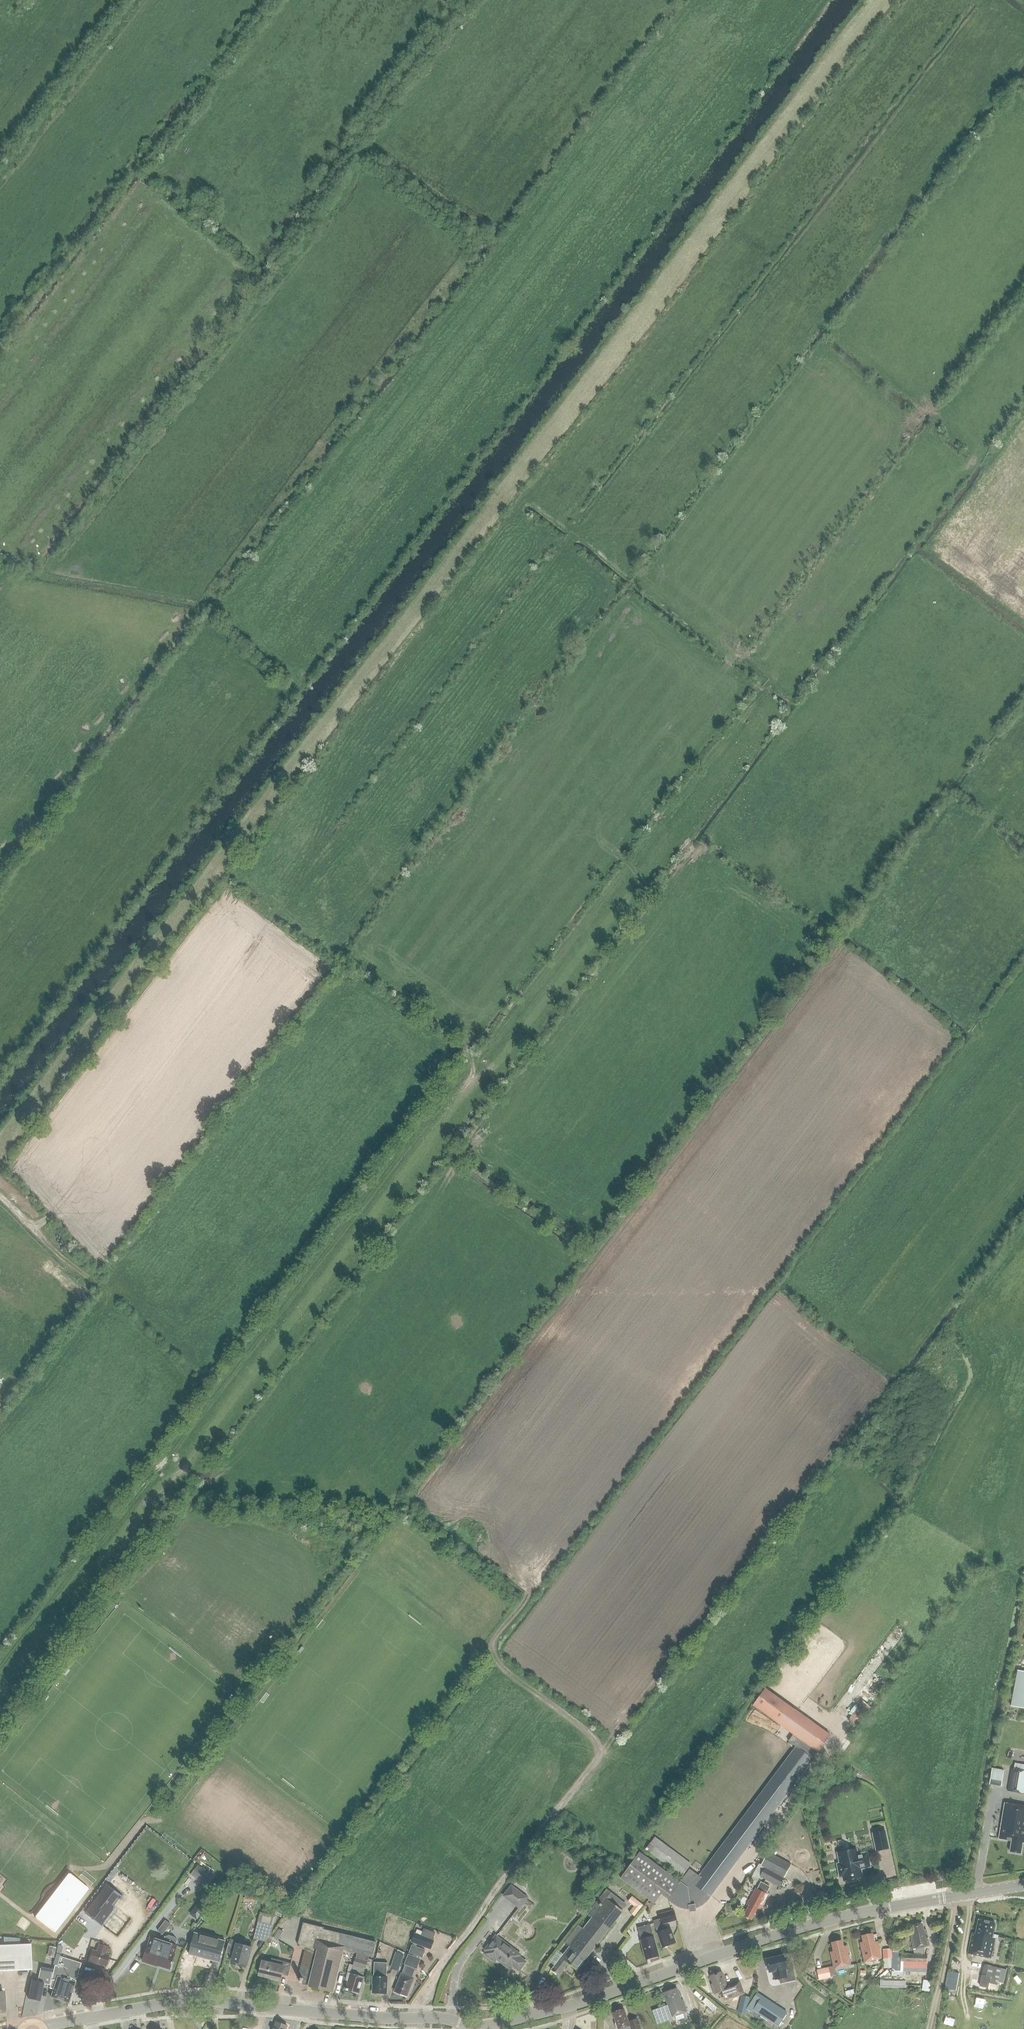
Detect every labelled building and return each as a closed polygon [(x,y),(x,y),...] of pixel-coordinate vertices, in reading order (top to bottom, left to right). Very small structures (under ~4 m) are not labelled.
[(1023,1707),(1023,1670),(1016,1669),(1010,1705),(1023,1707)] [(756,1705),(754,1708),(793,1736),(817,1754),(819,1751),(829,1738),(830,1736),(766,1690),(765,1691),(756,1705)] [(847,1718),(856,1725),(871,1706),(862,1699),(847,1718)] [(705,1902),(708,1899),(710,1896),(813,1759),(796,1747),(699,1876),(689,1869),(679,1882),(640,1852),(621,1878),(655,1903),(661,1894),(668,1899),(674,1904),(678,1906),(681,1908),(682,1907),(686,1908),(690,1909),(690,1911),(695,1910),(695,1908),(699,1906),(702,1905),(705,1902)] [(1001,1787),(1003,1774),(1004,1770),(992,1768),(989,1784),(1001,1787)] [(1023,1787),(1023,1771),(1012,1769),(1008,1791),(1023,1794),(1023,1787)] [(1010,1852),(1021,1854),(1022,1843),(1023,1843),(1023,1806),(1005,1803),(999,1839),(1012,1841),(1010,1852)] [(873,1834),(877,1851),(888,1848),(885,1831),(873,1834)] [(654,1838),(646,1849),(683,1876),(691,1865),(654,1838)] [(859,1869),(870,1867),(867,1853),(856,1855),(855,1850),(838,1853),(839,1859),(835,1860),(840,1877),(844,1876),(845,1881),(861,1877),(859,1869)] [(760,1866),(765,1868),(784,1878),(791,1865),(768,1852),(760,1866)] [(191,1875),(202,1883),(216,1864),(205,1856),(199,1863),(198,1865),(191,1875)] [(779,1887),(784,1878),(765,1868),(760,1877),(779,1887)] [(35,1917),(55,1932),(88,1889),(68,1873),(35,1917)] [(232,1876),(228,1881),(239,1890),(243,1884),(232,1876)] [(770,1887),(761,1882),(757,1889),(756,1888),(747,1905),(749,1906),(744,1915),(752,1920),(755,1914),(757,1916),(768,1895),(766,1894),(770,1887)] [(120,1899),(122,1896),(108,1885),(86,1914),(100,1925),(114,1906),(120,1899)] [(505,1896),(519,1907),(526,1898),(512,1887),(505,1896)] [(607,1890),(589,1914),(593,1917),(583,1929),(578,1925),(564,1942),(570,1946),(551,1970),(559,1976),(568,1964),(577,1970),(623,1911),(622,1910),(626,1905),(607,1890)] [(644,1905),(632,1896),(628,1902),(634,1906),(629,1912),(635,1917),(644,1905)] [(124,1901),(122,1905),(128,1908),(126,1912),(135,1916),(138,1908),(124,1901)] [(118,1908),(113,1914),(126,1924),(130,1918),(118,1908)] [(662,1924),(677,1920),(674,1910),(658,1914),(659,1919),(653,1921),(658,1933),(657,1933),(660,1940),(661,1940),(663,1947),(675,1943),(672,1935),(673,1934),(672,1931),(670,1930),(670,1928),(665,1930),(662,1924)] [(260,1912),(258,1921),(273,1925),(276,1916),(260,1912)] [(645,1914),(640,1917),(644,1923),(649,1919),(645,1914)] [(991,1958),(995,1938),(992,1937),(995,1923),(978,1920),(975,1934),(972,1933),(968,1954),(991,1958)] [(171,1925),(166,1922),(158,1932),(163,1935),(171,1925)] [(915,1954),(901,1954),(901,1952),(892,1952),(892,1971),(901,1971),(901,1972),(926,1972),(927,1955),(922,1955),(921,1948),(930,1946),(926,1930),(924,1930),(922,1922),(911,1925),(913,1936),(911,1936),(915,1954)] [(259,1942),(264,1924),(258,1923),(254,1940),(259,1942)] [(298,1979),(310,1981),(308,1987),(333,1993),(343,1955),(342,1955),(343,1950),(357,1953),(370,1957),(372,1957),(376,1943),(323,1930),(324,1928),(304,1923),(298,1945),(306,1947),(301,1967),(298,1979)] [(641,1940),(646,1959),(659,1956),(654,1936),(651,1924),(638,1928),(641,1940)] [(415,1933),(411,1941),(431,1949),(434,1941),(432,1940),(435,1933),(423,1928),(421,1935),(415,1933)] [(189,1955),(219,1964),(225,1941),(195,1933),(189,1955)] [(864,1943),(861,1944),(865,1962),(881,1959),(878,1943),(874,1943),(872,1934),(863,1937),(864,1943)] [(165,1938),(164,1942),(151,1938),(144,1960),(162,1966),(162,1967),(170,1970),(177,1947),(176,1946),(177,1942),(174,1938),(169,1936),(165,1938)] [(519,1970),(525,1962),(518,1956),(519,1955),(496,1937),(486,1950),(488,1951),(486,1954),(495,1961),(497,1958),(509,1968),(512,1965),(519,1970)] [(851,1965),(847,1947),(843,1948),(842,1941),(832,1943),(834,1952),(831,1953),(834,1969),(851,1965)] [(247,1966),(252,1949),(236,1945),(236,1946),(228,1944),(226,1953),(234,1955),(232,1962),(238,1964),(237,1967),(245,1969),(246,1966),(247,1966)] [(31,1970),(30,1945),(0,1946),(0,1971),(31,1970)] [(97,1952),(92,1951),(89,1961),(106,1967),(109,1956),(105,1955),(108,1947),(99,1945),(97,1952)] [(416,1969),(420,1959),(416,1957),(417,1956),(422,1958),(425,1950),(412,1945),(409,1953),(414,1955),(413,1956),(408,1955),(405,1965),(406,1965),(402,1975),(395,1992),(407,1996),(411,1985),(412,1984),(413,1981),(413,1980),(413,1979),(411,1978),(415,1968),(416,1969)] [(54,1958),(56,1948),(49,1946),(47,1956),(54,1958)] [(892,1948),(883,1949),(883,1958),(884,1958),(891,1957),(892,1957),(892,1948)] [(404,1955),(395,1952),(390,1969),(399,1971),(404,1955)] [(357,1953),(355,1958),(368,1962),(370,1957),(357,1953)] [(793,1969),(793,1966),(793,1964),(791,1962),(789,1961),(787,1961),(785,1962),(783,1956),(766,1959),(769,1972),(776,1971),(778,1979),(786,1977),(785,1974),(790,1972),(789,1972),(791,1971),(793,1969)] [(53,1990),(51,1997),(69,2003),(81,1963),(60,1957),(57,1966),(54,1965),(49,1988),(53,1990)] [(355,1958),(354,1965),(352,1974),(348,1973),(346,1980),(349,1981),(347,1991),(359,1994),(364,1977),(361,1977),(364,1968),(366,1969),(368,1962),(355,1958)] [(291,1964),(272,1959),(271,1963),(263,1961),(259,1976),(280,1981),(282,1975),(288,1976),(291,1964)] [(374,1977),(373,1977),(373,1985),(374,1985),(373,1994),(375,1994),(376,1995),(379,1995),(381,1994),(387,1994),(387,1983),(388,1981),(387,1980),(387,1978),(388,1964),(374,1963),(374,1977)] [(991,1977),(989,1983),(998,1985),(1001,1968),(984,1964),(981,1975),(983,1975),(990,1976),(991,1977)] [(52,1970),(41,1968),(37,1982),(31,1981),(27,1998),(39,2001),(43,1984),(48,1985),(52,1970)] [(829,1968),(817,1970),(819,1980),(831,1978),(829,1968)] [(956,1991),(960,1973),(952,1972),(948,1971),(945,1988),(949,1989),(956,1991)] [(727,1986),(722,1972),(710,1976),(713,1984),(711,1984),(714,1994),(722,1991),(724,1997),(725,2000),(744,1994),(740,1982),(727,1986)] [(983,1975),(981,1986),(988,1988),(990,1976),(983,1975)] [(677,1988),(664,1993),(672,2017),(687,2012),(683,2000),(682,2001),(677,1988)] [(753,2010),(751,2014),(774,2028),(776,2028),(777,2026),(778,2027),(787,2012),(762,1996),(753,2010)] [(746,2014),(748,2004),(740,2002),(737,2012),(746,2014)] [(624,2009),(613,2013),(616,2023),(615,2024),(617,2028),(622,2028),(630,2026),(631,2028),(641,2028),(638,2019),(629,2022),(624,2009)]
